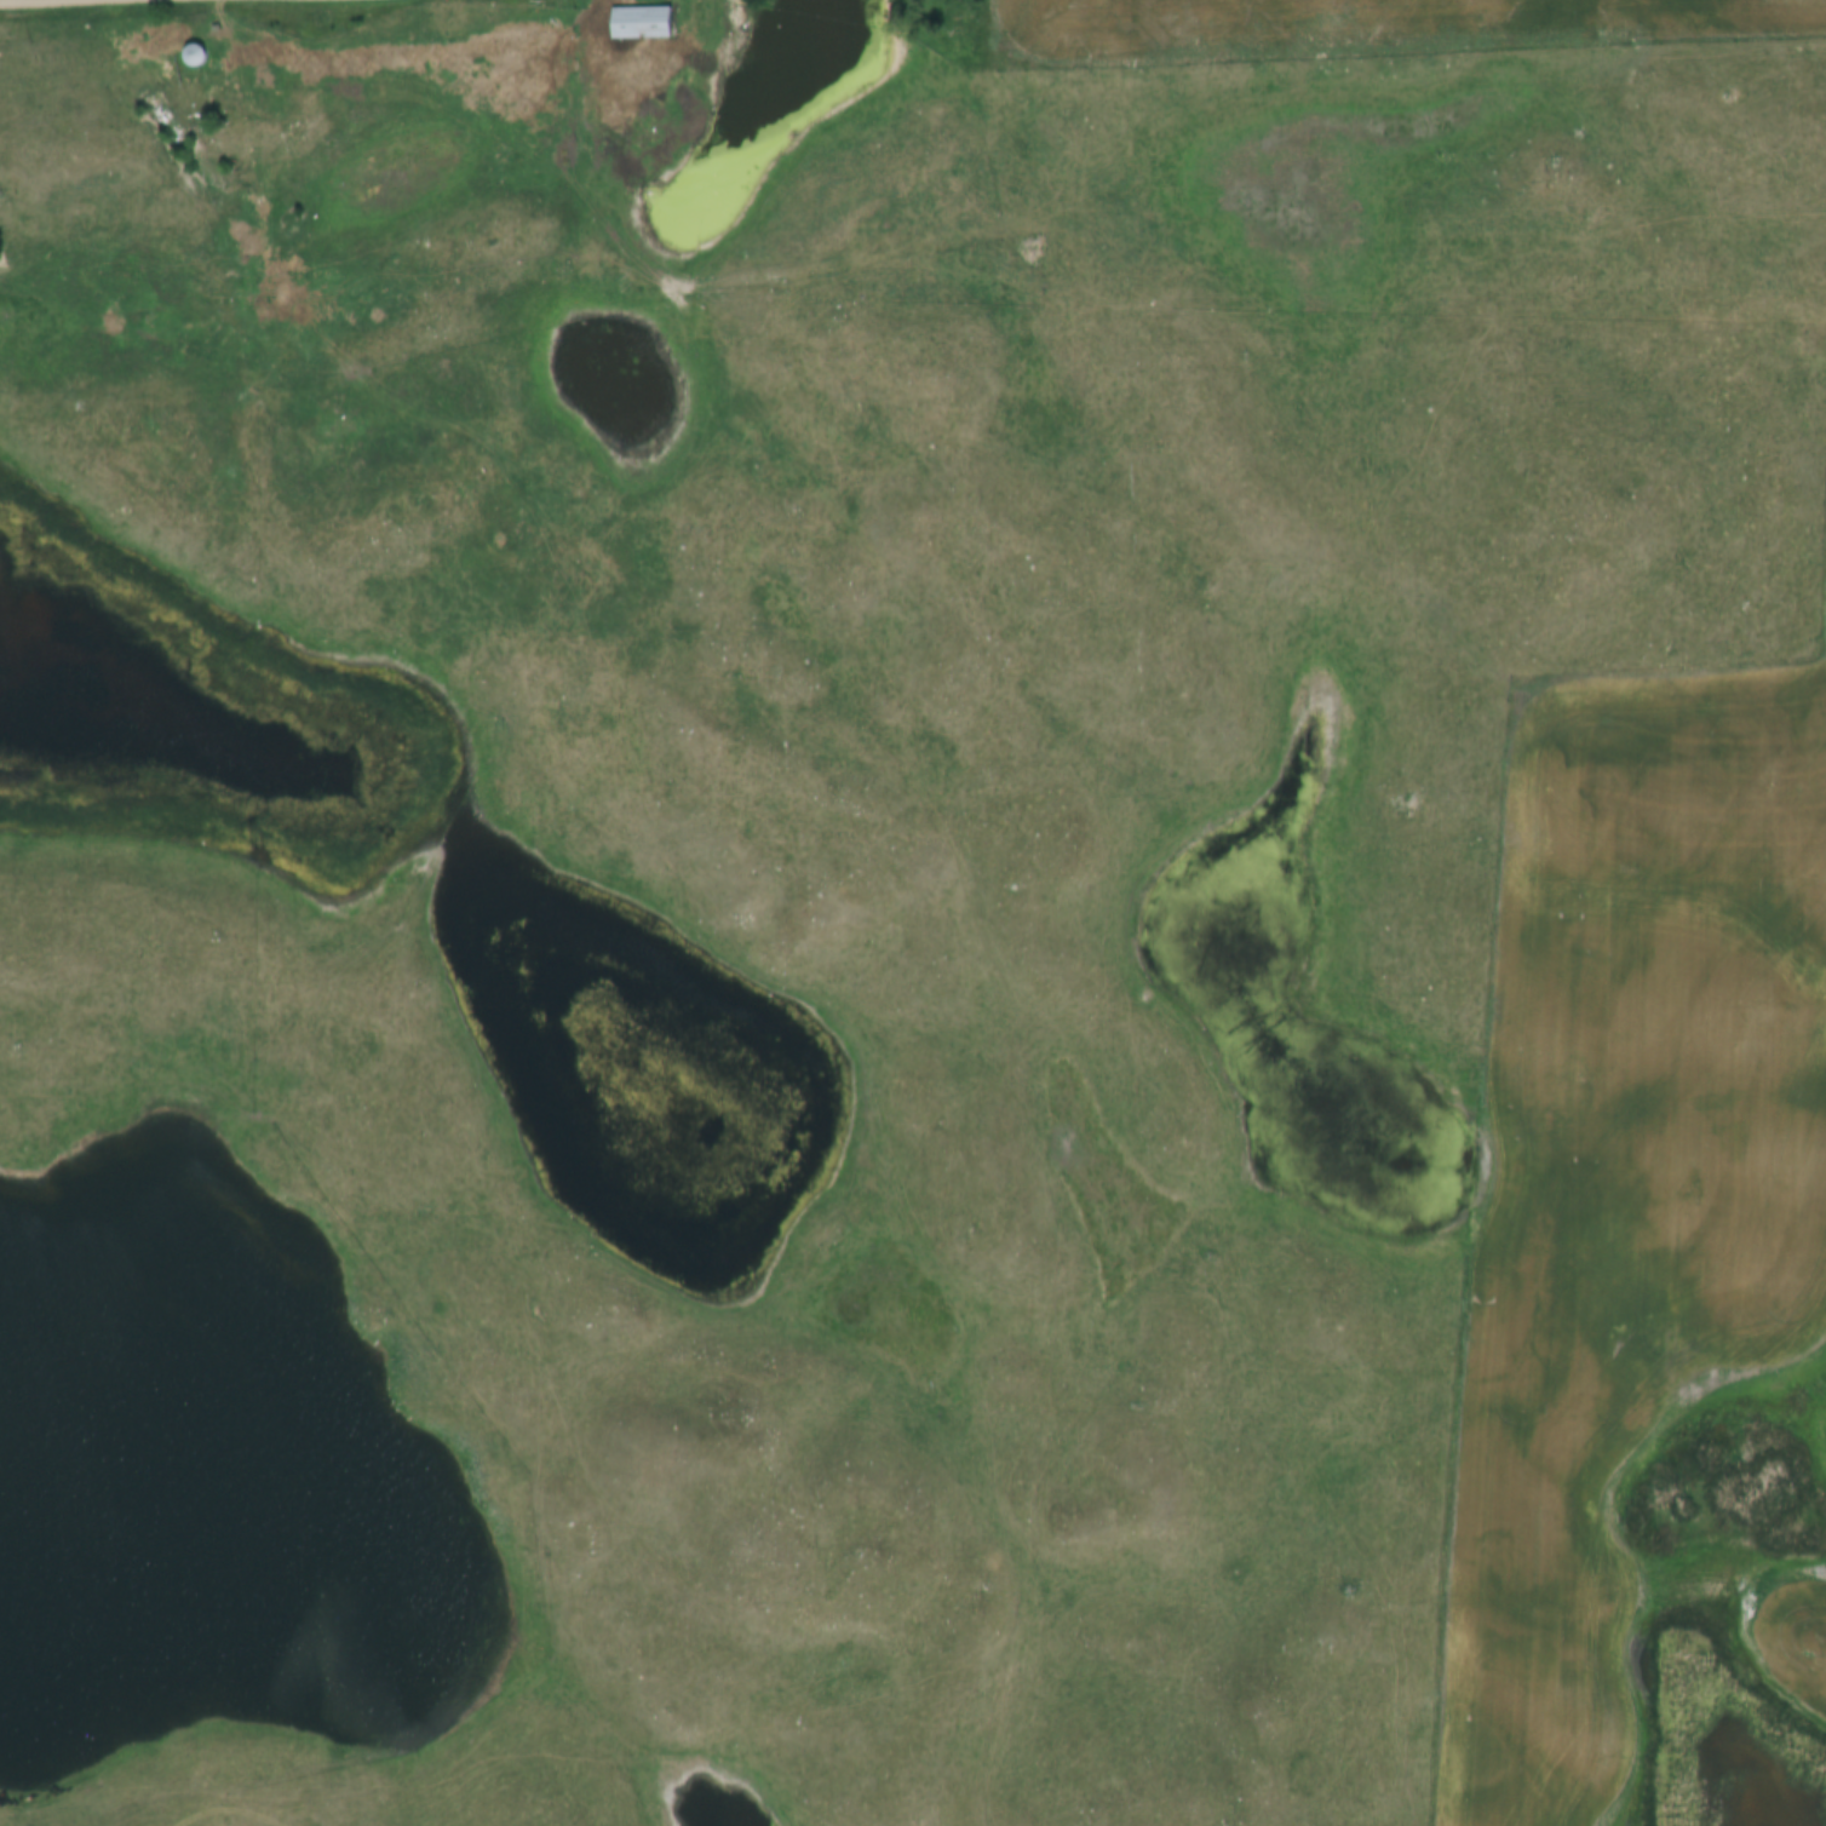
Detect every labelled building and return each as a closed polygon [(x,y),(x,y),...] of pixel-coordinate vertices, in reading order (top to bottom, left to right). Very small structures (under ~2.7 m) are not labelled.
[(671,37),(671,5),(610,5),(610,37),(671,37)] [(182,53),(191,70),(207,61),(198,44),(182,53)]
